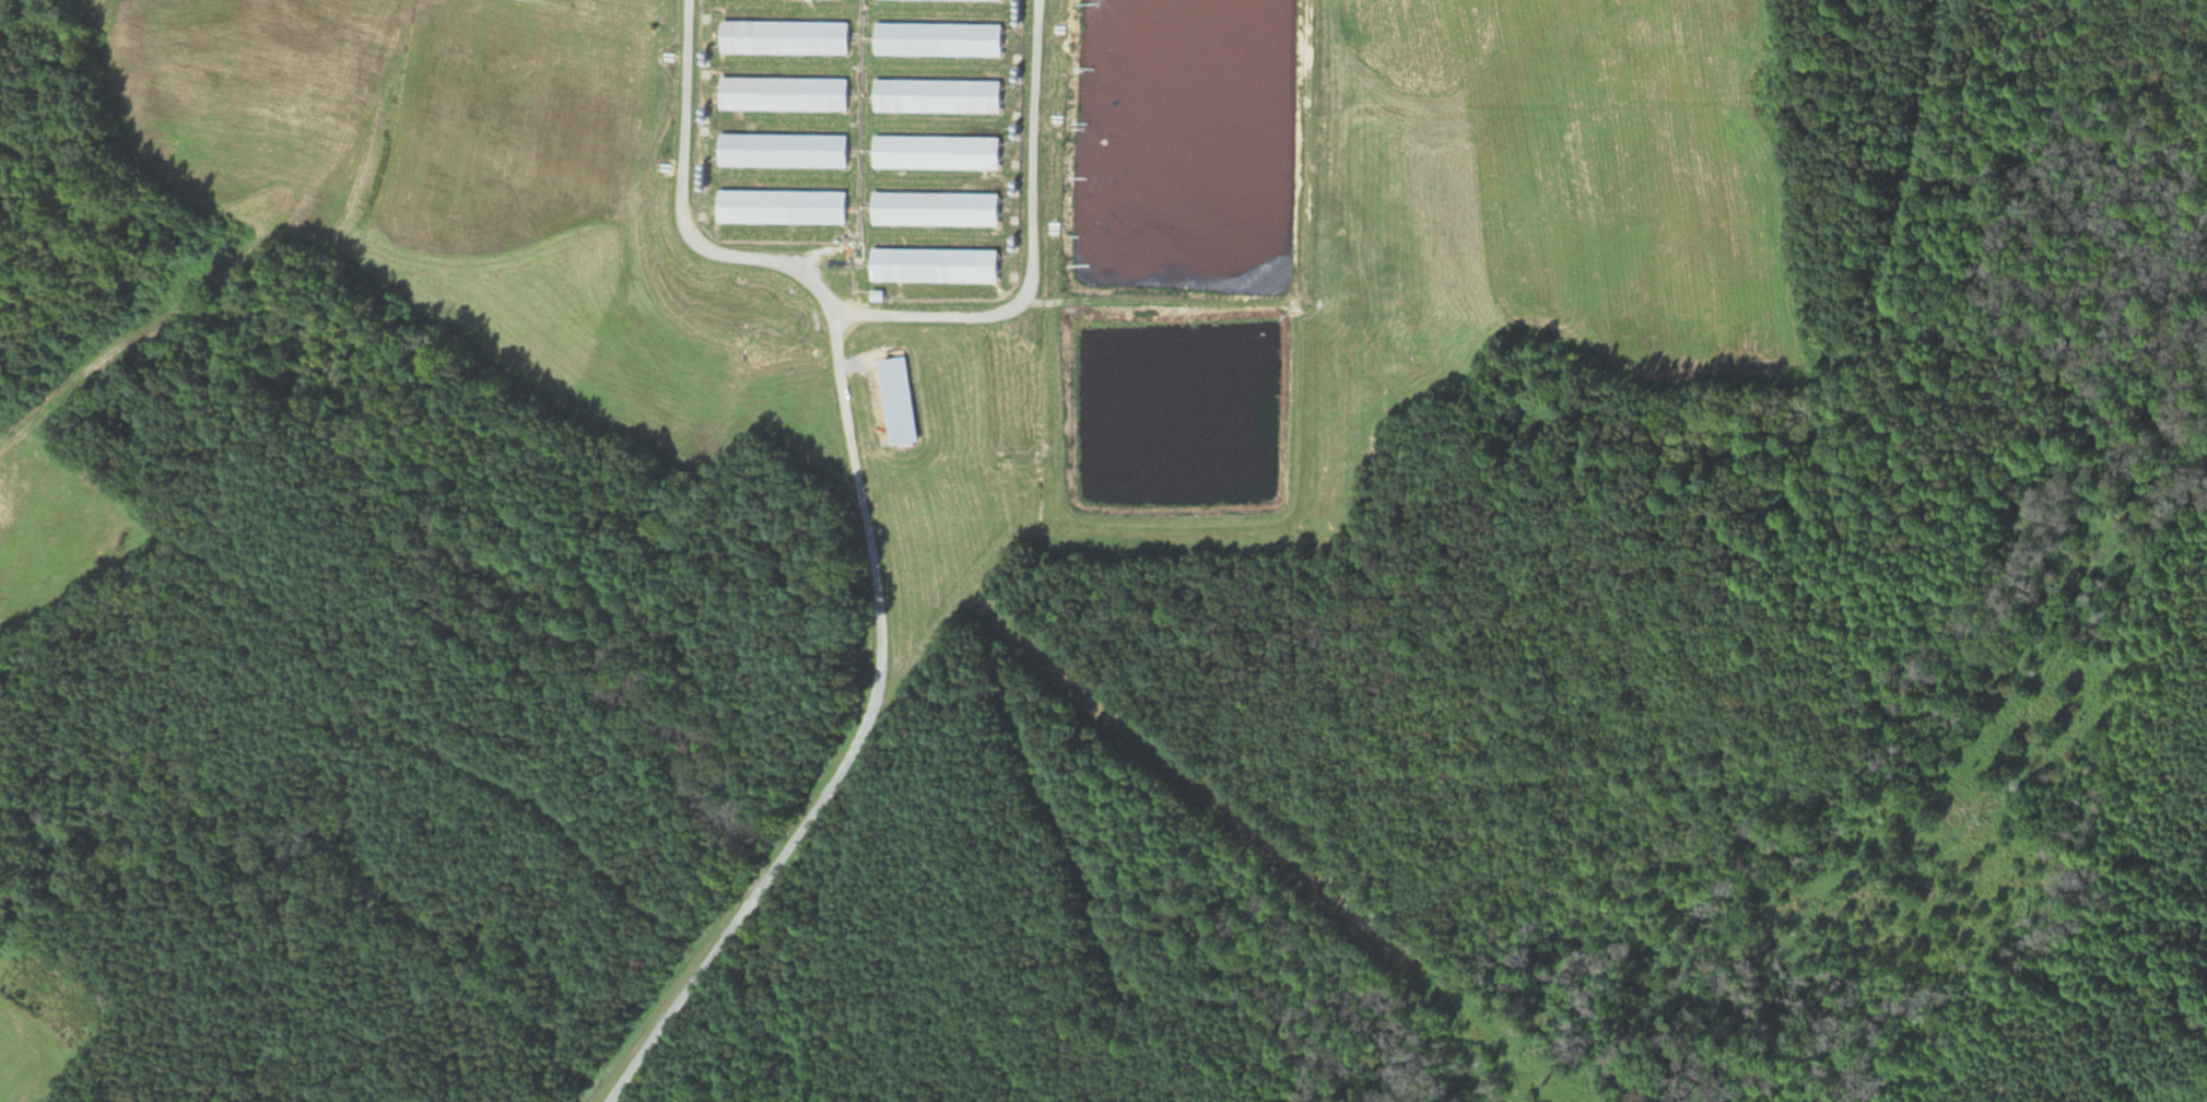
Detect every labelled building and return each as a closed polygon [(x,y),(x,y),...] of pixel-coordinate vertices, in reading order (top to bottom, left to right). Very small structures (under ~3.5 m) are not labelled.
[(852,54),(852,22),(726,21),(726,54),(852,54)] [(1006,24),(878,24),(878,56),(1006,56),(1006,24)] [(851,110),(852,78),(726,77),(726,110),(851,110)] [(1006,80),(875,80),(875,113),(1006,113),(1006,80)] [(851,167),(851,134),(726,134),(725,167),(851,167)] [(876,168),(1006,169),(1006,137),(876,136),(876,168)] [(725,223),(850,223),(850,191),(725,191),(725,223)] [(875,225),(1006,225),(1006,193),(875,193),(875,225)] [(1005,282),(1005,249),(875,248),(875,281),(1005,282)]
